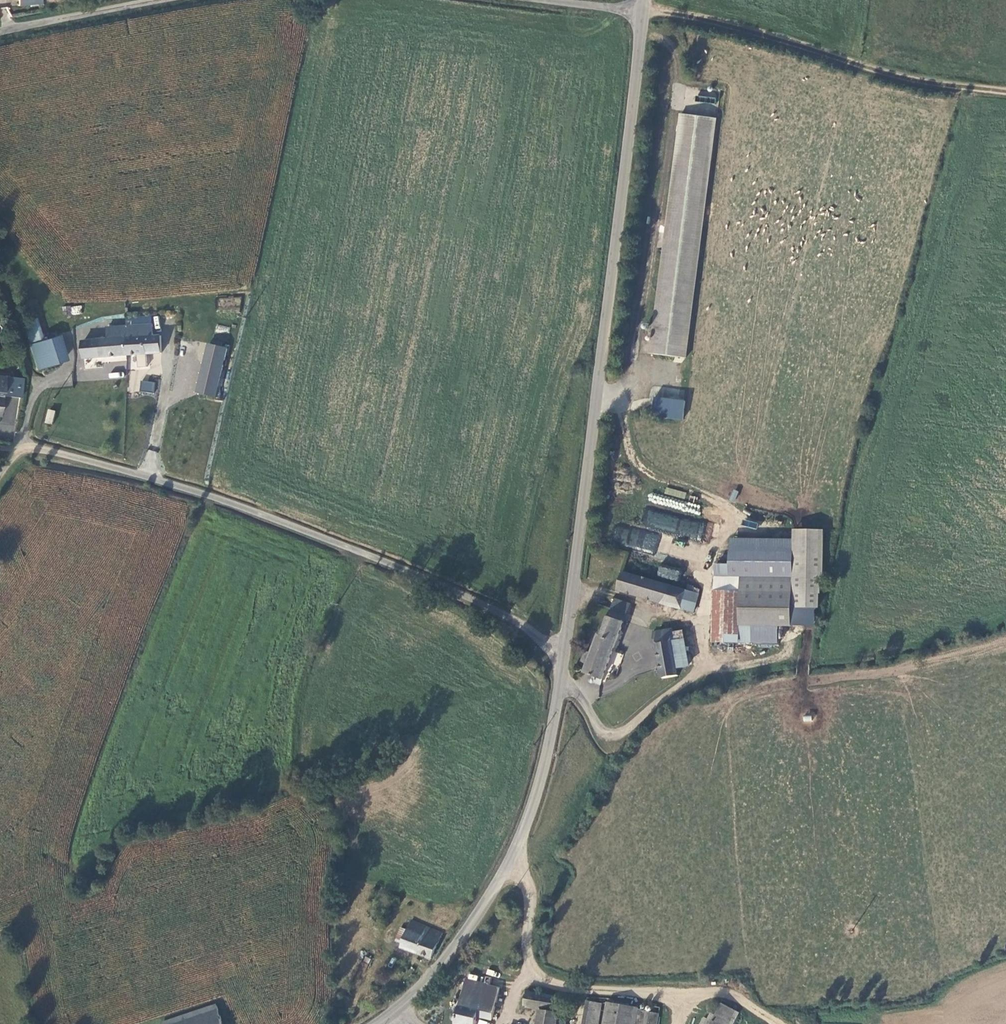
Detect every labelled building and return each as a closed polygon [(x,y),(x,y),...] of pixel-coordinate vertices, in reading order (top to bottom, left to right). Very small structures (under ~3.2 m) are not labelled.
[(699,95),(698,100),(714,103),(715,98),(699,95)] [(684,360),(711,120),(678,116),(650,356),(684,360)] [(25,322),(31,345),(42,342),(36,320),(25,322)] [(152,324),(107,326),(108,338),(82,339),(83,356),(161,351),(160,335),(153,336),(152,324)] [(42,342),(31,345),(38,369),(65,361),(58,338),(42,342)] [(216,400),(227,349),(209,345),(198,396),(216,400)] [(0,379),(0,416),(3,398),(20,401),(22,380),(18,379),(16,381),(0,379)] [(143,379),(141,390),(155,391),(156,381),(143,379)] [(654,396),(652,417),(683,420),(685,399),(654,396)] [(52,424),(55,410),(47,409),(44,423),(52,424)] [(667,487),(665,493),(684,498),(686,493),(667,487)] [(642,524),(699,541),(704,526),(647,508),(642,524)] [(619,544),(656,552),(660,535),(623,526),(619,544)] [(793,532),(793,554),(791,608),(818,608),(819,595),(820,595),(820,585),(823,579),(823,533),(793,532)] [(793,554),(730,553),(730,568),(715,567),(713,644),(778,646),(778,628),(791,628),(791,608),(793,554)] [(658,566),(656,577),(677,581),(679,571),(658,566)] [(620,592),(694,613),(699,595),(625,574),(620,592)] [(614,605),(628,611),(631,604),(616,598),(614,605)] [(624,623),(628,611),(614,605),(609,618),(624,623)] [(624,623),(609,618),(603,637),(600,635),(593,654),(588,652),(584,663),(590,665),(587,675),(590,677),(589,682),(590,685),(592,686),(595,686),(597,684),(602,685),(624,623)] [(657,640),(663,679),(679,676),(679,670),(674,636),(673,631),(655,634),(654,640),(657,640)] [(682,635),(674,636),(679,670),(689,668),(682,635)] [(431,958),(442,934),(411,923),(401,947),(431,958)] [(559,1012),(561,999),(528,992),(526,1005),(542,1009),(539,1023),(557,1023),(559,1012)] [(580,1023),(596,1023),(600,1002),(584,1000),(580,1023)] [(603,1023),(631,1023),(634,1005),(607,1000),(603,1023)] [(711,1023),(727,1023),(735,1009),(723,1002),(711,1023)] [(478,1004),(471,1003),(469,1008),(459,1006),(457,1016),(456,1014),(453,1014),(451,1015),(450,1017),(450,1020),(452,1022),(454,1023),(456,1022),(457,1023),(478,1023),(479,1011),(477,1011),(478,1004)] [(635,1023),(660,1023),(660,1007),(638,1003),(635,1023)] [(216,1006),(189,1015),(192,1023),(222,1023),(216,1006)] [(559,1012),(557,1023),(573,1023),(574,1015),(559,1012)] [(189,1015),(164,1023),(192,1023),(189,1015)]
